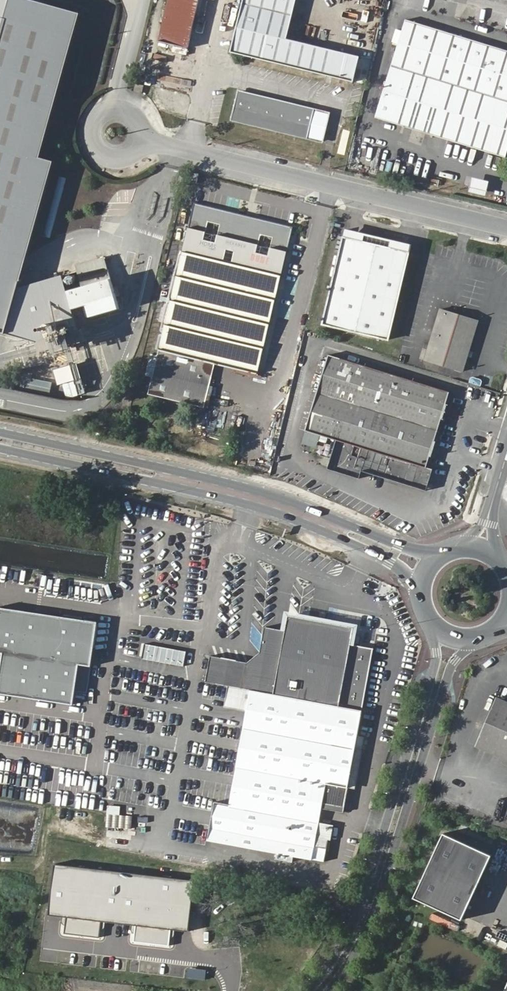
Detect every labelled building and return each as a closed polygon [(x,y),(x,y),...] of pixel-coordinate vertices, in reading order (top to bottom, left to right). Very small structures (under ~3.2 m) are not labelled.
[(33,0),(0,0),(0,333),(39,344),(79,329),(72,308),(87,304),(91,318),(121,308),(105,257),(77,265),(85,286),(68,292),(62,275),(20,287),(53,161),(40,157),(81,14),(33,0)] [(161,28),(191,35),(199,0),(167,0),(161,28)] [(352,84),(359,57),(287,38),(296,0),(242,0),(230,52),(352,84)] [(373,117),(506,164),(506,56),(406,24),(373,117)] [(191,35),(161,28),(157,41),(188,49),(191,35)] [(135,84),(133,94),(135,94),(140,98),(143,86),(135,84)] [(236,93),(230,119),(307,138),(313,113),(236,93)] [(322,142),(328,116),(313,113),(307,138),(322,142)] [(199,173),(189,171),(186,182),(197,184),(199,173)] [(485,197),(489,182),(472,178),(469,193),(485,197)] [(195,202),(148,394),(206,408),(217,364),(258,375),(279,287),(286,289),(290,272),(283,271),(294,225),(195,202)] [(341,237),(319,324),(385,340),(406,253),(387,248),(388,242),(362,235),(360,242),(341,237)] [(479,321),(441,309),(427,355),(426,359),(463,371),(471,345),(479,321)] [(268,344),(264,359),(271,361),(276,346),(268,344)] [(329,356),(301,443),(316,448),(320,436),(335,441),(326,470),(359,480),(362,472),(424,492),(428,481),(431,470),(423,467),(431,444),(442,408),(447,393),(329,356)] [(75,380),(77,394),(82,393),(77,363),(53,367),(56,384),(75,380)] [(0,606),(0,652),(4,653),(0,678),(0,692),(73,703),(75,690),(87,692),(98,621),(0,606)] [(355,634),(287,623),(285,635),(265,632),(260,657),(265,663),(254,669),(246,667),(247,665),(209,658),(205,684),(249,691),(230,805),(215,802),(209,841),(325,860),(327,849),(313,846),(321,803),(346,808),(374,650),(352,646),(355,634)] [(185,664),(186,648),(139,644),(137,659),(185,664)] [(495,747),(506,714),(506,697),(500,694),(483,741),(495,747)] [(495,747),(506,751),(506,714),(495,747)] [(121,827),(122,807),(111,806),(109,826),(121,827)] [(450,832),(418,897),(466,920),(497,855),(450,832)] [(200,884),(60,868),(54,919),(195,935),(200,884)]
